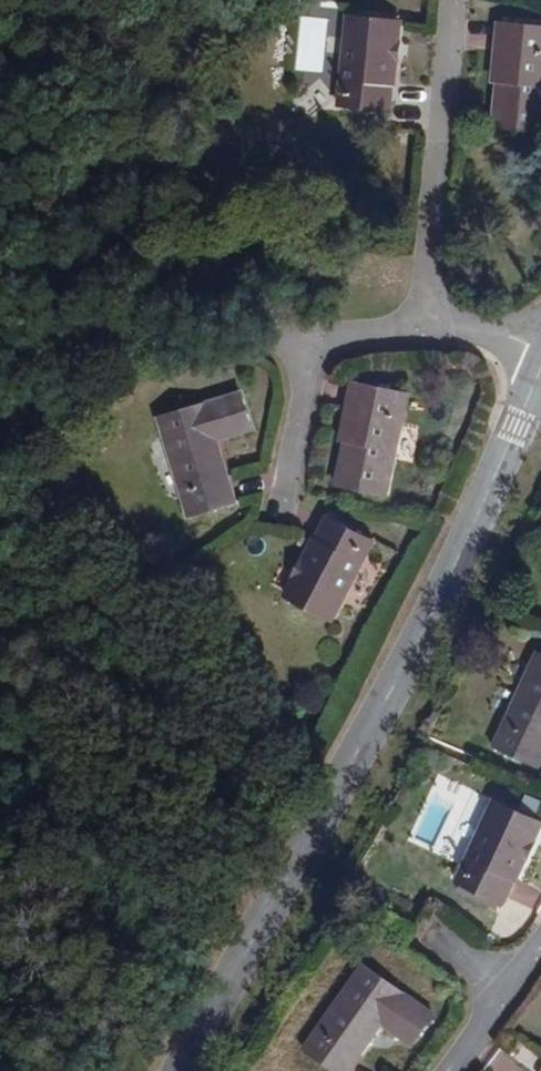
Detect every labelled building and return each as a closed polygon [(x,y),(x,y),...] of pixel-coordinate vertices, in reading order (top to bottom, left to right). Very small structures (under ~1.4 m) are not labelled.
[(346,25),(338,114),(389,119),(398,29),(346,25)] [(505,33),(498,113),(511,114),(519,34),(505,33)] [(498,113),(496,138),(540,142),(540,36),(519,34),(511,114),(498,113)] [(360,398),(344,477),(357,479),(374,401),(360,398)] [(357,479),(344,477),(340,499),(392,510),(412,410),(374,401),(357,479)] [(160,435),(191,533),(235,519),(215,458),(252,445),(240,409),(160,435)] [(289,612),(334,636),(375,557),(328,534),(289,612)] [(497,771),(540,789),(540,678),(497,771)] [(460,896),(505,918),(540,845),(540,835),(500,817),(460,896)] [(312,1067),(317,1070),(371,1070),(391,1042),(421,1062),(443,1031),(373,982),(312,1067)]
